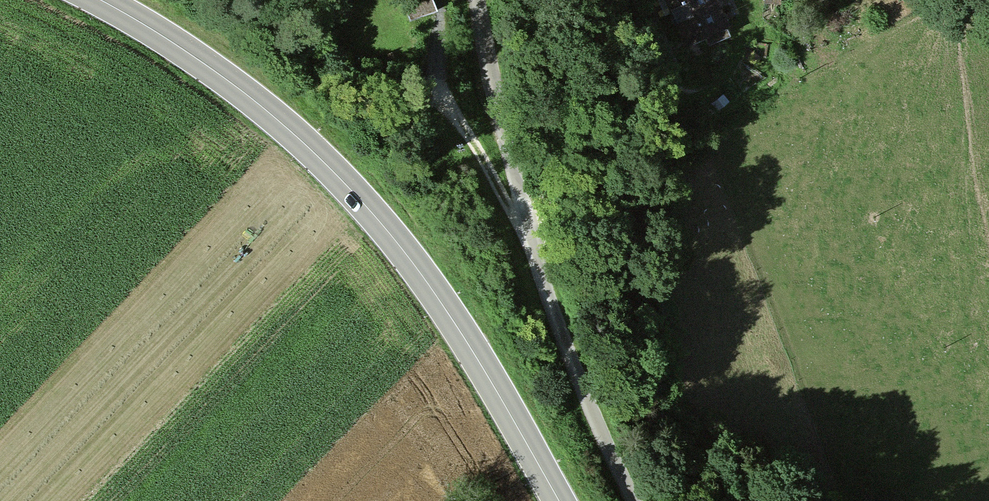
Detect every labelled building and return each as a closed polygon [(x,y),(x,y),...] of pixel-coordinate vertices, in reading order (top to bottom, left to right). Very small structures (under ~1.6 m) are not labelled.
[(431,0),(407,0),(413,16),(434,8),(431,0)] [(724,21),(715,0),(673,0),(689,37),(724,21)]
